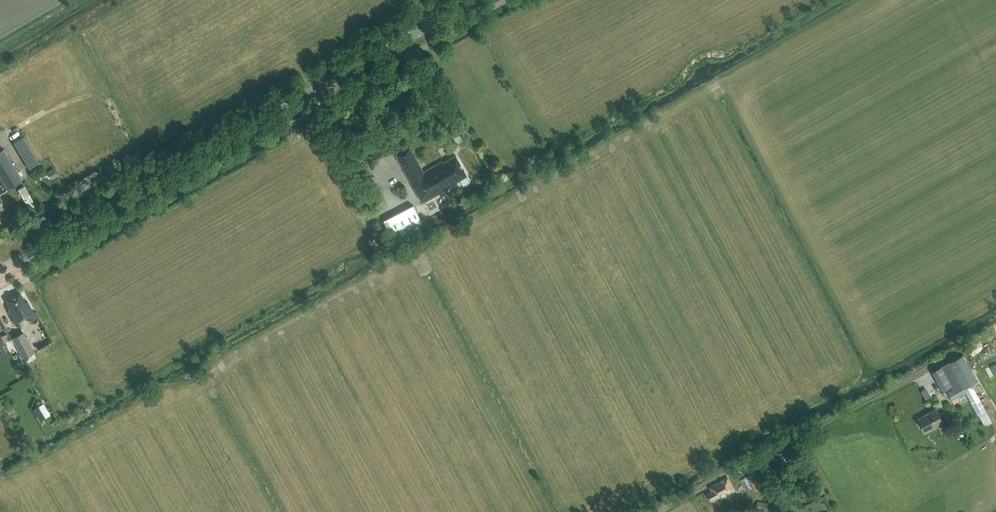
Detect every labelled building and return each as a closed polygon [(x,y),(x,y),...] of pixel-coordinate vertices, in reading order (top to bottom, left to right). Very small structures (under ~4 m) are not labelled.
[(30,169),(39,163),(24,137),(14,143),(30,169)] [(456,182),(467,176),(456,156),(443,163),(442,161),(423,172),(409,146),(395,154),(422,203),(457,184),(456,182)] [(22,180),(3,149),(0,150),(0,193),(22,180)] [(51,173),(42,177),(49,193),(58,188),(51,173)] [(384,221),(391,236),(422,221),(414,206),(384,221)] [(16,323),(28,316),(32,323),(40,318),(36,312),(34,313),(27,301),(25,302),(20,292),(6,300),(11,310),(9,311),(16,323)] [(23,358),(24,358),(26,362),(37,356),(23,332),(12,338),(23,358)] [(946,391),(951,401),(953,405),(959,401),(957,398),(966,393),(978,415),(982,413),(986,420),(989,418),(986,411),(973,388),(976,387),(971,378),(969,380),(966,375),(959,379),(958,378),(970,371),(962,356),(932,373),(943,393),(946,391)] [(39,417),(49,411),(43,401),(33,407),(39,417)] [(943,422),(949,419),(944,412),(939,415),(936,409),(918,419),(926,432),(943,422)] [(755,489),(762,485),(756,473),(749,476),(755,489)] [(721,498),(735,491),(728,478),(709,487),(712,491),(707,494),(711,501),(720,496),(721,498)] [(756,508),(767,510),(769,502),(758,500),(756,508)]
